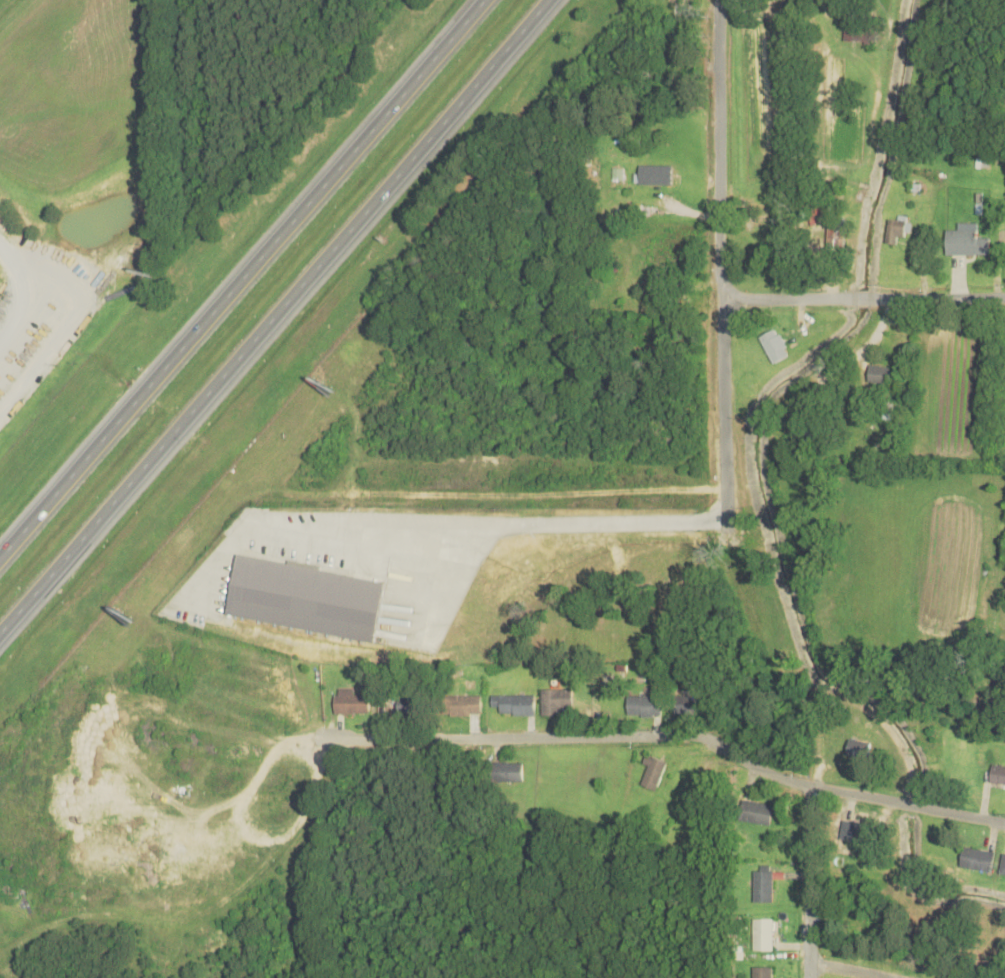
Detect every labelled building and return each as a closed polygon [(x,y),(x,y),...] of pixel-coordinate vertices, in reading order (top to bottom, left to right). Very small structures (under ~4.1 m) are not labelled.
[(669,11),(688,11),(688,0),(669,0),(669,11)] [(871,41),(871,14),(844,14),(844,41),(871,41)] [(669,181),(670,163),(636,162),(636,181),(669,181)] [(825,244),(843,244),(843,215),(825,215),(825,244)] [(887,216),(884,240),(894,241),(895,233),(903,234),(905,218),(887,216)] [(975,220),(956,220),(956,227),(945,227),(945,252),(988,251),(988,234),(975,234),(975,220)] [(832,275),(832,261),(805,261),(805,275),(832,275)] [(772,361),(786,353),(782,346),(785,345),(778,332),(776,333),(772,326),(757,335),(772,361)] [(888,381),(890,363),(869,362),(867,379),(888,381)] [(879,401),(879,417),(894,416),(893,400),(879,401)] [(232,553),(221,611),(369,640),(381,582),(232,553)] [(332,692),(333,711),(352,711),(352,710),(368,710),(367,691),(353,691),(352,685),(337,686),(337,692),(332,692)] [(539,686),(539,713),(559,712),(559,705),(570,705),(570,686),(539,686)] [(488,692),(489,704),(497,704),(497,710),(510,709),(510,713),(533,712),(533,692),(488,692)] [(396,693),(396,713),(416,713),(416,693),(396,693)] [(439,693),(439,711),(446,711),(447,713),(467,713),(467,710),(479,710),(479,693),(439,693)] [(625,693),(625,712),(639,711),(639,714),(659,714),(659,693),(625,693)] [(844,753),(865,756),(868,740),(847,736),(844,753)] [(643,752),(650,754),(650,753),(665,759),(653,788),(638,782),(645,763),(640,760),(643,752)] [(488,759),(488,778),(521,778),(521,760),(505,760),(505,759),(488,759)] [(991,760),(988,780),(1004,782),(1004,762),(991,760)] [(768,822),(771,802),(742,798),(739,817),(768,822)] [(864,840),(867,822),(841,818),(838,836),(864,840)] [(958,864),(989,870),(992,850),(962,844),(958,864)] [(1001,850),(997,870),(1004,872),(1004,851),(1001,850)] [(770,899),(771,868),(768,868),(768,862),(757,862),(757,868),(752,868),(751,899),(770,899)] [(750,948),(770,948),(770,916),(750,916),(750,948)] [(751,965),(751,977),(770,977),(770,965),(751,965)]
